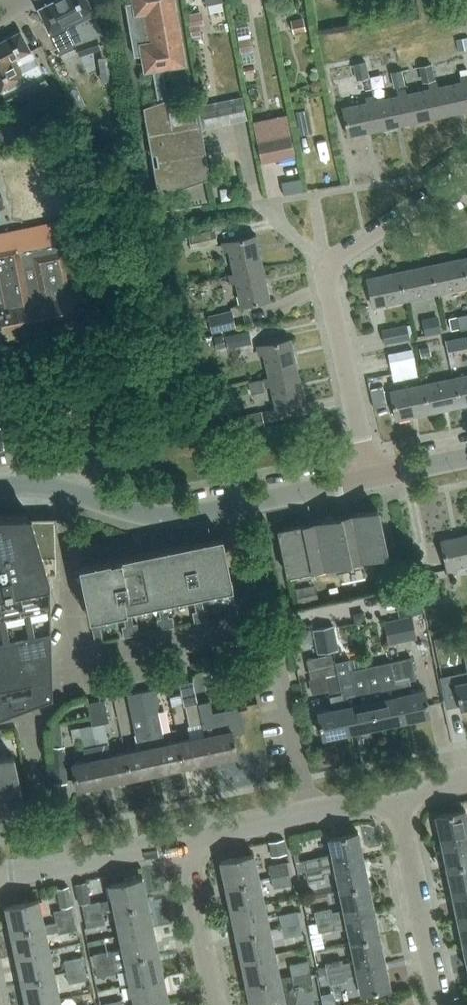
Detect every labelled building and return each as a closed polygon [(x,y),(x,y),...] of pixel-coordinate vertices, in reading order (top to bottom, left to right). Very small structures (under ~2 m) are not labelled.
[(39,8),(49,30),(59,54),(76,46),(79,55),(100,47),(96,36),(102,33),(96,20),(91,9),(87,0),(55,0),(39,8)] [(159,102),(144,108),(160,196),(212,176),(196,89),(190,91),(195,104),(170,109),(163,68),(185,64),(174,0),(133,0),(133,2),(126,4),(126,2),(125,2),(135,58),(136,58),(136,57),(143,55),(146,71),(153,69),(159,102)] [(201,11),(188,13),(190,26),(200,24),(200,25),(204,24),(201,11)] [(306,31),(303,17),(290,19),(293,33),(306,31)] [(190,26),(191,36),(201,34),(200,25),(200,24),(190,26)] [(31,51),(20,31),(0,42),(0,90),(1,90),(9,105),(48,84),(31,51)] [(252,37),(238,39),(240,52),(254,50),(252,37)] [(366,61),(354,64),(356,76),(368,73),(366,61)] [(433,63),(419,66),(423,82),(428,81),(436,80),(433,63)] [(406,86),(402,69),(391,71),(394,88),(397,88),(405,86),(406,86)] [(443,113),(466,108),(466,74),(460,75),(461,78),(437,83),(443,113)] [(406,90),(412,119),(443,113),(437,83),(436,80),(428,81),(429,85),(406,90)] [(374,96),(380,126),(412,119),(406,90),(405,90),(405,86),(397,88),(398,91),(374,96)] [(380,126),(374,96),(373,92),(364,94),(365,98),(342,103),(348,132),(380,126)] [(248,119),(244,99),(203,108),(207,128),(248,119)] [(290,131),(287,115),(270,118),(273,134),(290,131)] [(0,128),(0,136),(3,145),(16,140),(11,124),(0,128)] [(295,155),(290,131),(256,138),(261,162),(295,155)] [(281,182),(284,194),(303,190),(301,178),(281,182)] [(7,341),(89,325),(81,284),(73,286),(65,247),(60,221),(6,232),(0,233),(0,343),(7,341)] [(191,250),(214,244),(212,233),(188,238),(191,250)] [(233,274),(233,275),(262,269),(255,237),(227,244),(227,245),(222,246),(224,253),(228,252),(233,274)] [(466,284),(461,257),(429,263),(435,291),(466,284)] [(435,291),(429,263),(398,270),(403,297),(435,291)] [(262,269),(233,275),(233,274),(229,275),(231,283),(235,282),(240,307),(269,300),(262,269)] [(403,297),(398,270),(365,277),(371,304),(403,297)] [(207,315),(211,333),(235,327),(231,310),(207,315)] [(422,319),(426,335),(441,332),(441,331),(438,315),(422,319)] [(451,330),(460,328),(460,327),(458,316),(449,318),(451,329),(451,330)] [(408,337),(405,323),(381,328),(383,342),(408,337)] [(249,330),(226,335),(229,348),(252,343),(249,330)] [(225,334),(214,337),(216,347),(227,344),(225,334)] [(445,339),(447,351),(466,347),(466,335),(445,339)] [(269,379),(297,373),(290,341),(262,347),(263,348),(258,349),(259,357),(264,356),(269,379)] [(419,348),(422,358),(431,355),(429,346),(419,348)] [(416,362),(412,347),(387,352),(390,368),(416,362)] [(416,362),(390,368),(393,380),(418,375),(416,362)] [(297,373),(269,379),(265,380),(267,388),(271,387),(277,411),(304,405),(297,373)] [(460,407),(466,406),(466,377),(454,380),(460,407)] [(460,407),(454,380),(423,387),(428,414),(460,407)] [(383,386),(369,389),(374,408),(387,405),(383,386)] [(428,414),(423,387),(391,394),(397,421),(428,414)] [(232,420),(236,434),(263,428),(260,414),(232,420)] [(387,554),(377,509),(278,529),(287,574),(387,554)] [(23,707),(42,700),(52,696),(50,620),(49,576),(58,574),(58,573),(56,517),(28,518),(28,513),(0,514),(0,710),(23,707)] [(441,540),(447,569),(448,569),(449,573),(457,571),(456,568),(466,565),(466,534),(441,540)] [(90,617),(118,611),(233,588),(223,538),(181,546),(181,545),(79,566),(90,617)] [(413,584),(418,583),(420,583),(421,583),(419,573),(418,567),(416,568),(410,569),(413,584)] [(426,604),(441,601),(434,570),(419,573),(421,583),(426,604)] [(424,612),(418,583),(413,584),(393,588),(398,617),(424,612)] [(296,592),(298,604),(318,600),(316,588),(296,592)] [(238,613),(237,611),(234,593),(226,595),(230,615),(238,613)] [(209,619),(208,611),(207,609),(204,609),(202,599),(194,601),(196,611),(192,612),(194,622),(209,619)] [(160,618),(157,619),(159,629),(174,626),(172,616),(168,617),(166,607),(158,608),(160,618)] [(355,624),(366,622),(364,612),(364,611),(353,613),(353,614),(354,620),(355,624)] [(123,636),(139,633),(137,623),(133,624),(131,614),(123,616),(125,625),(121,626),(123,636)] [(417,637),(413,618),(386,623),(390,643),(417,637)] [(99,621),(91,622),(95,642),(103,641),(99,621)] [(318,653),(338,649),(333,625),(313,629),(318,653)] [(310,629),(299,631),(300,638),(305,641),(312,640),(310,629)] [(306,659),(310,677),(336,672),(332,653),(306,659)] [(412,659),(391,663),(403,722),(430,717),(425,691),(413,693),(410,681),(416,680),(412,659)] [(344,707),(349,733),(376,728),(371,702),(368,689),(364,669),(351,672),(349,663),(336,666),(337,673),(344,707)] [(371,702),(376,728),(403,722),(391,663),(378,666),(364,669),(368,689),(371,702)] [(443,680),(448,706),(460,704),(461,708),(466,707),(466,672),(454,675),(455,677),(443,680)] [(324,675),(331,710),(316,713),(322,739),(349,733),(344,707),(337,673),(324,675)] [(202,724),(198,703),(193,681),(179,684),(184,707),(185,706),(190,727),(202,724)] [(230,711),(254,708),(250,684),(227,687),(230,711)] [(163,731),(154,689),(140,691),(145,713),(147,725),(157,772),(184,766),(178,741),(164,744),(161,732),(163,731)] [(128,694),(127,694),(132,716),(145,713),(140,691),(128,694)] [(87,703),(91,725),(104,783),(131,777),(125,752),(111,755),(108,743),(109,743),(104,722),(109,721),(105,699),(87,703)] [(218,732),(215,722),(211,701),(198,703),(202,724),(203,724),(205,735),(210,761),(237,755),(232,729),(218,732)] [(190,738),(178,741),(184,766),(210,761),(203,724),(202,724),(190,727),(188,727),(190,738)] [(86,760),(71,763),(77,789),(104,783),(91,725),(79,727),(86,760)] [(157,772),(147,725),(134,728),(139,749),(125,752),(131,777),(157,772)] [(64,747),(52,747),(54,784),(67,783),(64,747)] [(13,755),(0,758),(0,805),(22,800),(13,755)] [(440,842),(466,836),(466,826),(464,810),(434,816),(440,842)] [(323,867),(335,864),(364,858),(359,832),(329,838),(333,854),(305,859),(307,870),(323,867)] [(445,868),(466,863),(466,836),(440,842),(445,868)] [(283,839),(269,841),(271,856),(286,853),(283,839)] [(228,886),(261,880),(256,855),(223,861),(228,886)] [(340,890),(370,884),(364,858),(335,864),(340,890)] [(269,867),(272,877),(292,873),(289,862),(269,867)] [(450,893),(466,890),(466,863),(445,868),(450,893)] [(323,867),(307,870),(309,879),(310,880),(325,877),(323,867)] [(295,885),(292,873),(272,877),(275,889),(295,885)] [(104,912),(116,910),(149,903),(144,878),(111,885),(113,899),(102,902),(104,912)] [(228,886),(233,911),(266,904),(261,880),(228,886)] [(89,882),(78,884),(82,903),(92,901),(89,882)] [(375,910),(370,884),(340,890),(346,916),(375,910)] [(59,909),(69,907),(66,890),(55,892),(59,909)] [(450,893),(455,919),(466,917),(466,890),(450,893)] [(11,931),(45,925),(45,924),(40,899),(6,906),(11,931)] [(84,905),(86,916),(104,912),(102,902),(84,905)] [(120,935),(154,928),(149,903),(116,910),(120,935)] [(271,929),(266,904),(233,911),(238,936),(271,929)] [(56,922),(74,918),(72,907),(69,907),(59,909),(53,910),(56,922)] [(316,922),(333,919),(332,912),(331,908),(314,911),(316,922)] [(380,936),(375,910),(346,916),(333,919),(316,922),(318,932),(335,929),(335,930),(348,927),(351,943),(380,936)] [(89,928),(107,924),(104,912),(86,916),(89,928)] [(299,913),(281,916),(283,927),(301,923),(299,913)] [(460,945),(466,944),(466,917),(455,919),(460,945)] [(76,929),(74,918),(56,922),(57,931),(58,933),(76,929)] [(45,925),(11,931),(17,956),(50,950),(47,933),(57,931),(56,922),(45,924),(45,925)] [(301,923),(283,927),(285,938),(303,935),(301,923)] [(93,953),(95,966),(125,960),(159,953),(154,928),(120,935),(123,947),(93,953)] [(238,936),(243,961),(276,954),(271,929),(238,936)] [(380,936),(351,943),(355,961),(343,964),(343,960),(326,964),(329,974),(386,963),(380,936)] [(17,956),(22,981),(55,975),(50,950),(17,956)] [(159,953),(125,960),(95,966),(97,976),(115,972),(114,969),(127,967),(130,985),(164,978),(159,953)] [(243,961),(248,986),(281,978),(276,954),(243,961)] [(64,959),(67,972),(85,968),(83,955),(64,959)] [(290,964),(292,975),(310,971),(308,960),(290,964)] [(391,989),(386,963),(329,974),(331,984),(358,978),(362,995),(391,989)] [(67,972),(70,985),(88,981),(85,968),(67,972)] [(312,982),(310,971),(292,975),(281,978),(248,986),(252,1004),(282,1004),(283,1004),(295,1004),(298,986),(312,982)] [(26,1004),(33,1004),(60,1000),(55,975),(22,981),(26,1004)] [(164,978),(130,985),(134,1004),(158,1004),(169,1003),(164,978)]
